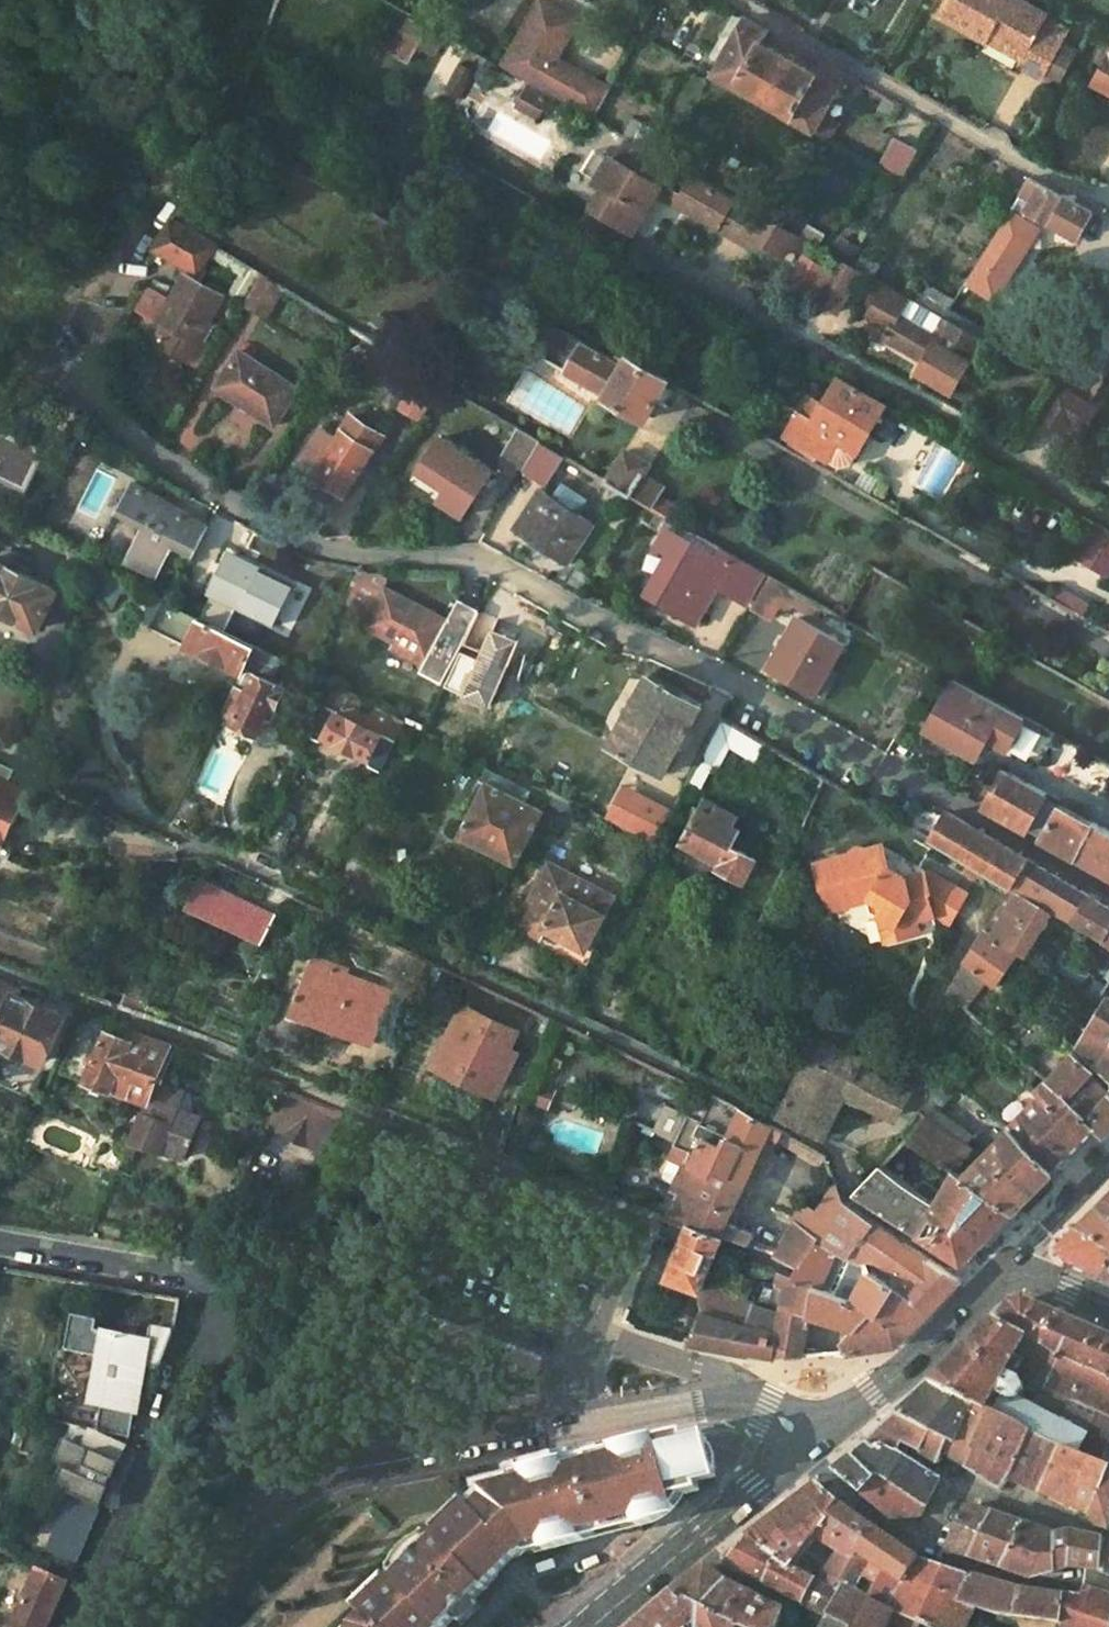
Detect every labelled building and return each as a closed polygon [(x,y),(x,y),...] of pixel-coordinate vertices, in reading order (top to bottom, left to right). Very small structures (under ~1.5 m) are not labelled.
[(608,89),(552,57),(574,19),(540,0),(537,0),(500,65),(565,102),(580,110),(591,117),(608,89)] [(1013,0),(949,0),(939,17),(989,45),(992,38),(1026,56),(1019,67),(1043,81),(1046,74),(1063,45),(1068,36),(1045,22),(1047,19),(1013,0)] [(412,18),(392,53),(406,61),(427,27),(412,18)] [(748,18),(714,77),(736,89),(738,87),(797,121),(795,123),(814,134),(847,74),(839,70),(823,60),(816,73),(763,42),(771,31),(748,18)] [(449,39),(431,30),(426,39),(445,48),(449,39)] [(1079,54),(1063,45),(1046,74),(1062,83),(1079,54)] [(1095,82),(1108,91),(1108,58),(1095,82)] [(580,110),(565,102),(559,113),(574,121),(580,110)] [(656,154),(665,139),(633,121),(624,135),(628,138),(656,154)] [(799,248),(804,238),(696,177),(685,196),(663,183),(674,164),(667,160),(656,154),(628,138),(616,158),(612,155),(596,182),(604,186),(593,206),(614,218),(636,231),(658,192),(748,243),(750,238),(779,255),(787,241),(799,248)] [(675,145),(665,139),(656,154),(667,160),(675,145)] [(596,182),(612,155),(597,147),(582,173),(596,182)] [(1016,196),(1029,203),(1027,206),(1051,220),(1049,223),(1077,238),(1095,204),(1076,195),(1058,194),(1028,176),(1016,196)] [(191,200),(200,206),(215,183),(207,177),(191,200)] [(636,231),(614,218),(603,238),(625,250),(636,231)] [(187,362),(224,299),(191,279),(194,273),(198,275),(215,246),(170,219),(154,247),(189,270),(174,296),(179,299),(163,325),(165,326),(155,343),(161,346),(150,363),(182,382),(192,365),(187,362)] [(861,271),(840,259),(816,300),(838,312),(861,271)] [(264,275),(247,305),(267,318),(285,288),(264,275)] [(952,385),(979,338),(943,318),(883,284),(866,314),(887,326),(882,335),(924,358),(919,367),(952,385)] [(163,325),(179,299),(174,296),(159,322),(163,325)] [(625,355),(620,364),(563,333),(550,337),(545,344),(548,356),(605,391),(602,394),(646,419),(669,380),(625,355)] [(299,390),(240,351),(218,385),(245,403),(242,408),(274,428),(299,390)] [(442,382),(423,371),(403,405),(421,417),(442,382)] [(797,411),(784,435),(827,460),(838,441),(857,452),(885,403),(838,377),(813,420),(797,411)] [(1057,381),(1037,417),(1068,435),(1072,428),(1088,398),(1057,381)] [(1088,398),(1072,428),(1084,435),(1100,405),(1088,398)] [(371,452),(381,438),(350,420),(341,433),(371,452)] [(17,485),(24,471),(34,475),(46,450),(0,428),(0,477),(17,485)] [(541,441),(521,430),(504,458),(524,470),(541,441)] [(371,452),(341,433),(317,472),(348,491),(371,452)] [(493,472),(441,439),(420,472),(449,490),(441,502),(464,517),(493,472)] [(524,470),(523,472),(545,486),(564,455),(541,441),(524,470)] [(660,498),(668,487),(646,475),(652,465),(623,448),(604,479),(652,508),(660,498)] [(206,528),(169,509),(172,503),(137,486),(122,513),(148,527),(130,563),(157,577),(173,546),(192,556),(206,528)] [(539,492),(515,529),(569,564),(592,525),(573,514),(582,500),(564,489),(555,502),(539,492)] [(652,508),(665,515),(671,504),(660,498),(652,508)] [(720,544),(714,556),(665,529),(654,547),(669,555),(682,562),(667,589),(672,592),(664,607),(695,625),(718,582),(728,587),(733,596),(751,606),(771,571),(720,544)] [(1108,529),(1100,542),(1108,547),(1108,530),(1108,529)] [(236,607),(272,625),(279,610),(291,586),(229,554),(209,593),(212,595),(200,618),(224,631),(236,607)] [(682,562),(669,555),(646,596),(664,607),(672,592),(667,589),(682,562)] [(0,564),(0,611),(36,629),(55,591),(0,564)] [(750,608),(770,620),(778,607),(788,613),(793,604),(816,617),(825,600),(771,571),(751,606),(750,608)] [(467,632),(476,611),(456,600),(442,626),(407,607),(410,602),(383,588),(363,625),(393,642),(390,648),(421,665),(419,669),(440,681),(467,632)] [(150,593),(140,613),(148,617),(145,623),(153,626),(151,629),(244,675),(258,648),(224,631),(200,618),(150,593)] [(290,614),(279,610),(272,625),(269,630),(279,635),(290,614)] [(844,645),(798,618),(768,669),(815,695),(844,645)] [(241,636),(257,644),(262,634),(247,626),(241,636)] [(269,630),(260,649),(282,659),(311,674),(320,656),(279,635),(269,630)] [(222,714),(231,719),(228,724),(257,738),(273,706),(277,708),(285,691),(256,677),(260,670),(273,676),(282,659),(260,649),(258,648),(244,675),(241,680),(247,682),(244,688),(236,685),(222,714)] [(502,662),(478,648),(469,663),(494,676),(502,662)] [(1029,714),(960,675),(930,728),(980,755),(992,734),(1011,744),(1029,714)] [(649,678),(612,745),(662,772),(698,706),(649,678)] [(380,771),(405,721),(375,707),(365,727),(339,715),(349,694),(334,686),(310,737),(319,742),(322,736),(368,759),(366,764),(380,771)] [(750,732),(723,717),(684,791),(695,796),(713,762),(719,766),(730,746),(755,760),(765,741),(750,732)] [(27,792),(7,783),(14,770),(0,763),(0,844),(4,845),(27,792)] [(517,862),(541,811),(526,804),(535,786),(489,764),(472,798),(478,801),(461,835),(517,862)] [(1026,829),(1046,793),(1047,791),(1002,765),(982,805),(1002,816),(1026,829)] [(1046,793),(1026,829),(1039,837),(1059,800),(1046,793)] [(550,794),(546,803),(567,813),(571,805),(550,794)] [(200,802),(187,796),(178,814),(191,820),(200,802)] [(736,817),(701,800),(696,809),(692,806),(682,825),(688,828),(680,842),(720,863),(718,867),(743,879),(753,858),(729,847),(738,830),(731,826),(736,817)] [(1094,820),(1059,800),(1039,837),(1054,845),(1074,857),(1094,820)] [(931,841),(1011,888),(1012,885),(1028,858),(986,835),(948,813),(931,841)] [(1094,820),(1074,857),(1095,868),(1108,876),(1108,829),(1094,820)] [(259,849),(278,858),(289,835),(269,826),(259,849)] [(862,895),(876,903),(872,910),(886,917),(889,931),(911,925),(908,911),(923,906),(942,917),(958,889),(921,867),(897,874),(881,863),(876,841),(807,857),(814,881),(821,880),(827,903),(862,895)] [(1045,905),(1072,920),(1089,894),(1077,887),(1041,866),(1028,858),(1012,885),(1018,889),(992,931),(1019,949),(1045,905)] [(549,863),(541,880),(564,892),(573,874),(549,863)] [(541,880),(517,925),(541,937),(546,929),(585,949),(613,896),(573,874),(564,892),(541,880)] [(275,915),(201,881),(190,908),(264,942),(275,915)] [(1072,920),(1103,938),(1108,927),(1108,905),(1104,902),(1089,894),(1072,920)] [(872,910),(877,934),(889,931),(886,917),(872,910)] [(999,989),(999,988),(1023,954),(1024,952),(1019,949),(992,931),(985,927),(963,962),(987,980),(999,989)] [(339,967),(316,959),(296,1012),(375,1042),(393,996),(336,974),(339,967)] [(970,1009),(987,980),(963,962),(946,991),(956,1000),(968,1011),(970,1009)] [(9,991),(0,988),(0,1000),(9,991)] [(27,1065),(31,1054),(48,1061),(67,1015),(16,994),(6,1017),(0,1014),(0,1053),(27,1065)] [(1079,1046),(1096,1067),(1108,1079),(1108,996),(1079,1046)] [(516,1029),(469,1007),(440,1066),(494,1092),(514,1051),(507,1048),(516,1029)] [(1056,1032),(1049,1041),(1058,1048),(1065,1040),(1056,1032)] [(140,1033),(135,1043),(108,1033),(90,1078),(132,1093),(150,1099),(162,1069),(171,1045),(140,1033)] [(811,1055),(781,1116),(826,1137),(848,1091),(893,1115),(899,1114),(912,1089),(905,1086),(897,1083),(890,1079),(885,1076),(878,1072),(870,1066),(863,1060),(866,1055),(819,1033),(810,1054),(811,1055)] [(1047,1079),(1095,1127),(1103,1135),(1108,1129),(1108,1092),(1089,1073),(1093,1069),(1074,1052),(1047,1079)] [(133,1142),(166,1154),(168,1150),(189,1159),(205,1118),(180,1108),(187,1092),(176,1088),(180,1077),(162,1069),(150,1099),(134,1138),(133,1142)] [(1041,1093),(1007,1126),(1008,1128),(1052,1170),(1073,1149),(1095,1127),(1047,1079),(1038,1089),(1041,1093)] [(541,1085),(534,1103),(548,1108),(555,1091),(541,1085)] [(346,1115),(285,1090),(270,1129),(321,1158),(346,1115)] [(150,1099),(132,1093),(117,1131),(134,1138),(150,1099)] [(685,1190),(672,1215),(691,1222),(692,1219),(728,1232),(754,1241),(757,1232),(729,1221),(770,1134),(774,1125),(740,1106),(718,1095),(706,1120),(693,1113),(679,1142),(681,1143),(668,1170),(669,1176),(679,1181),(676,1186),(685,1190)] [(679,1142),(693,1113),(674,1104),(661,1132),(679,1142)] [(905,1135),(955,1169),(1014,1209),(1030,1192),(1052,1170),(1008,1128),(984,1152),(975,1146),(976,1145),(922,1107),(908,1132),(905,1135)] [(781,1139),(785,1131),(780,1129),(774,1125),(770,1134),(781,1139)] [(987,1237),(1014,1209),(955,1169),(938,1199),(903,1174),(885,1160),(883,1161),(856,1191),(964,1260),(987,1237)] [(843,1203),(837,1186),(819,1213),(831,1221),(843,1203)] [(1094,1214),(1108,1223),(1108,1199),(1104,1204),(1094,1214)] [(843,1203),(831,1221),(819,1213),(806,1205),(796,1220),(798,1222),(781,1250),(779,1254),(802,1265),(819,1239),(839,1250),(850,1256),(875,1223),(856,1211),(843,1203)] [(1077,1233),(1108,1254),(1108,1223),(1094,1214),(1084,1226),(1077,1233)] [(670,1274),(703,1287),(705,1283),(719,1249),(721,1250),(728,1232),(692,1219),(691,1222),(670,1274)] [(875,1223),(850,1256),(861,1262),(873,1258),(879,1261),(895,1236),(875,1223)] [(1059,1256),(1103,1276),(1108,1266),(1108,1254),(1077,1233),(1060,1251),(1059,1256)] [(895,1236),(879,1261),(904,1277),(926,1255),(920,1252),(895,1236)] [(802,1265),(795,1275),(824,1286),(839,1250),(819,1239),(802,1265)] [(926,1255),(904,1277),(920,1289),(937,1301),(960,1278),(952,1272),(926,1255)] [(795,1275),(780,1268),(777,1277),(779,1282),(787,1285),(782,1308),(778,1327),(774,1355),(799,1353),(804,1353),(813,1313),(855,1326),(842,1341),(847,1350),(864,1348),(893,1344),(907,1330),(852,1300),(824,1286),(795,1275)] [(867,1272),(852,1300),(907,1330),(928,1310),(872,1270),(870,1270),(869,1270),(868,1271),(867,1272)] [(904,1277),(895,1285),(912,1297),(920,1289),(904,1277)] [(757,1298),(705,1283),(703,1287),(700,1294),(703,1307),(734,1317),(749,1321),(769,1325),(778,1327),(782,1308),(756,1301),(757,1298)] [(920,1289),(912,1297),(928,1310),(932,1306),(937,1301),(920,1289)] [(1108,1373),(1108,1336),(1095,1330),(1025,1300),(1014,1303),(997,1321),(1036,1342),(1049,1348),(1108,1373)] [(734,1317),(703,1307),(688,1342),(704,1346),(718,1348),(729,1350),(745,1352),(763,1354),(774,1355),(778,1327),(769,1325),(749,1321),(734,1317)] [(1049,1348),(1036,1342),(997,1321),(965,1353),(933,1385),(975,1406),(1032,1432),(1063,1447),(1103,1463),(1108,1450),(1108,1373),(1049,1348)] [(174,1328),(154,1329),(151,1342),(99,1334),(82,1426),(131,1434),(135,1410),(139,1410),(147,1364),(160,1366),(167,1349),(174,1328)] [(955,1445),(975,1406),(933,1385),(913,1403),(899,1416),(932,1433),(955,1445)] [(1005,1476),(1010,1479),(1032,1432),(975,1406),(955,1445),(949,1456),(1003,1490),(1005,1476)] [(886,1429),(874,1440),(899,1454),(902,1449),(914,1456),(917,1451),(921,1454),(932,1433),(899,1416),(886,1429)] [(1010,1479),(1040,1492),(1063,1447),(1032,1432),(1010,1479)] [(125,1447),(93,1433),(86,1447),(68,1440),(54,1471),(80,1481),(48,1553),(75,1564),(125,1447)] [(932,1433),(921,1454),(940,1465),(944,1453),(949,1456),(955,1445),(932,1433)] [(681,1502),(683,1498),(697,1495),(699,1493),(698,1486),(709,1483),(713,1482),(714,1482),(712,1476),(718,1475),(715,1464),(710,1446),(705,1448),(703,1442),(688,1445),(686,1438),(655,1445),(654,1443),(607,1456),(608,1462),(563,1474),(563,1470),(565,1470),(564,1467),(529,1476),(530,1482),(486,1493),(488,1501),(477,1512),(518,1553),(520,1555),(531,1548),(537,1554),(644,1528),(649,1527),(657,1523),(662,1521),(667,1518),(672,1513),(676,1509),(681,1502)] [(941,1480),(899,1454),(874,1440),(864,1448),(852,1457),(879,1475),(927,1507),(941,1480)] [(1103,1463),(1063,1447),(1040,1492),(1072,1506),(1089,1513),(1098,1526),(1108,1528),(1108,1466),(1103,1463)] [(843,1464),(834,1472),(862,1495),(879,1475),(852,1457),(843,1464)] [(891,1520),(922,1517),(927,1507),(879,1475),(862,1495),(891,1520)] [(783,1510),(745,1539),(780,1561),(792,1567),(814,1537),(840,1503),(818,1483),(783,1510)] [(379,1603),(365,1617),(367,1619),(366,1620),(373,1626),(447,1626),(455,1618),(474,1601),(487,1588),(485,1586),(518,1553),(477,1512),(468,1503),(451,1519),(456,1525),(379,1597),(382,1601),(379,1603)] [(840,1551),(820,1581),(841,1593),(844,1588),(869,1600),(887,1609),(916,1557),(879,1531),(850,1510),(843,1506),(840,1503),(814,1537),(840,1551)] [(1105,1541),(1090,1537),(1087,1536),(1084,1535),(1082,1534),(1079,1534),(1076,1534),(1073,1534),(1070,1534),(1054,1536),(1040,1530),(1025,1525),(1011,1520),(996,1515),(981,1511),(967,1507),(952,1537),(947,1550),(971,1555),(970,1557),(1032,1578),(1070,1568),(1088,1569),(1103,1570),(1108,1573),(1108,1543),(1105,1541)] [(732,1568),(767,1585),(780,1561),(745,1539),(735,1547),(722,1557),(724,1560),(732,1568)] [(887,1609),(895,1613),(925,1626),(958,1626),(962,1620),(952,1615),(959,1600),(979,1608),(1017,1618),(1065,1623),(1074,1626),(1108,1626),(1108,1573),(1103,1570),(1088,1569),(1085,1594),(1079,1594),(1078,1598),(1070,1596),(990,1583),(948,1569),(916,1557),(887,1609)] [(767,1585),(806,1606),(820,1581),(792,1567),(780,1561),(767,1585)] [(785,1613),(730,1584),(725,1581),(710,1567),(694,1579),(675,1594),(744,1626),(780,1626),(785,1613)] [(39,1572),(14,1626),(47,1626),(66,1583),(39,1572)] [(806,1606),(829,1618),(841,1593),(820,1581),(806,1606)] [(829,1618),(847,1626),(855,1626),(869,1600),(844,1588),(841,1593),(829,1618)] [(675,1594),(638,1626),(744,1626),(675,1594)] [(869,1600),(855,1626),(888,1626),(895,1613),(887,1609),(869,1600)] [(970,1624),(979,1608),(959,1600),(952,1615),(962,1620),(970,1624)] [(474,1601),(455,1618),(463,1626),(481,1609),(474,1601)] [(829,1618),(825,1626),(847,1626),(829,1618)]
